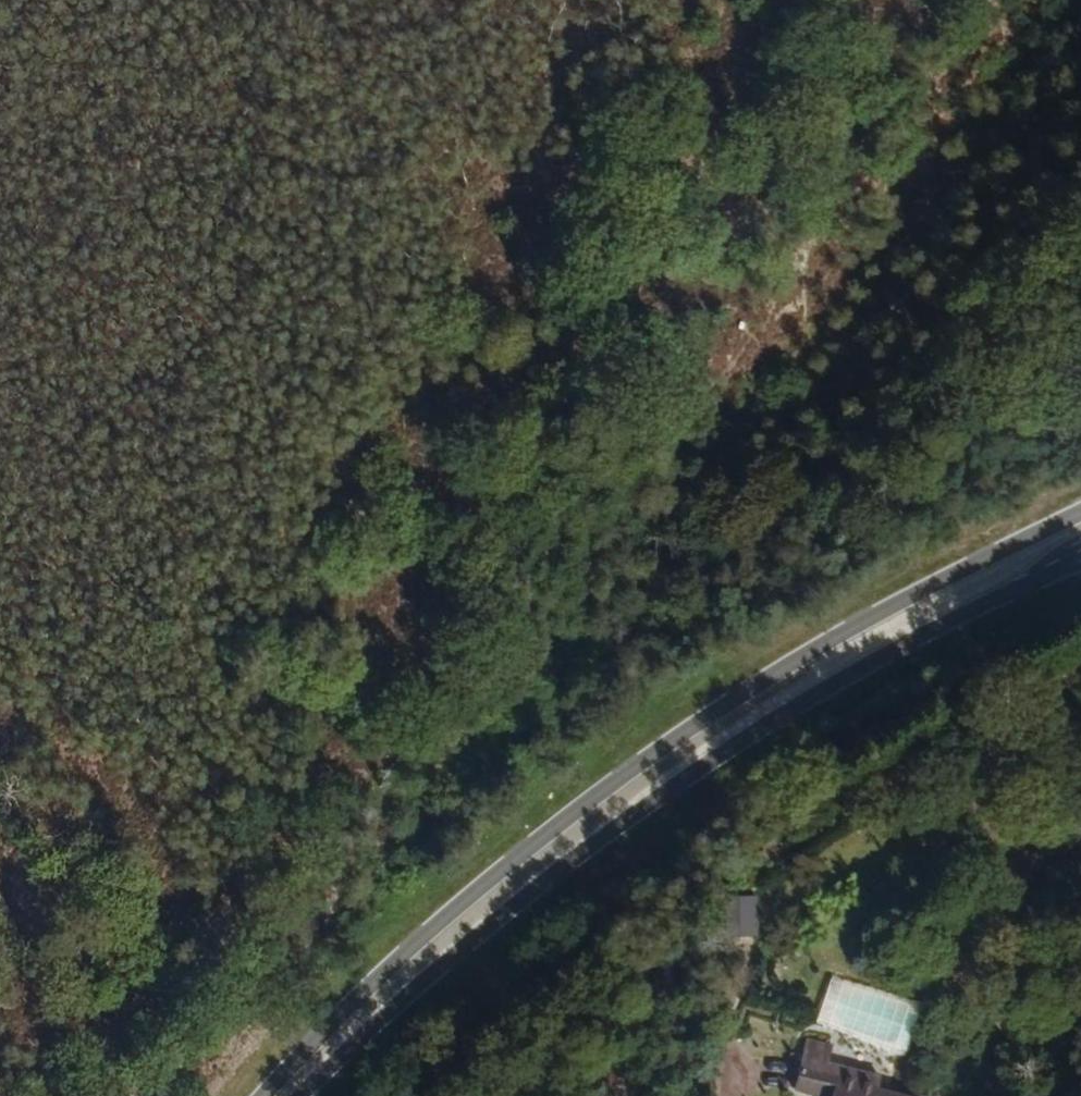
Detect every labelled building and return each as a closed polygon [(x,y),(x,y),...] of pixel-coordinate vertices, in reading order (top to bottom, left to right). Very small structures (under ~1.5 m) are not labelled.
[(759,935),(761,896),(723,894),(721,934),(759,935)] [(817,1029),(906,1054),(921,1002),(832,977),(817,1029)] [(807,1038),(802,1060),(792,1058),(784,1093),(797,1095),(921,1095),(922,1094),(874,1083),(876,1075),(822,1062),(827,1043),(807,1038)]
